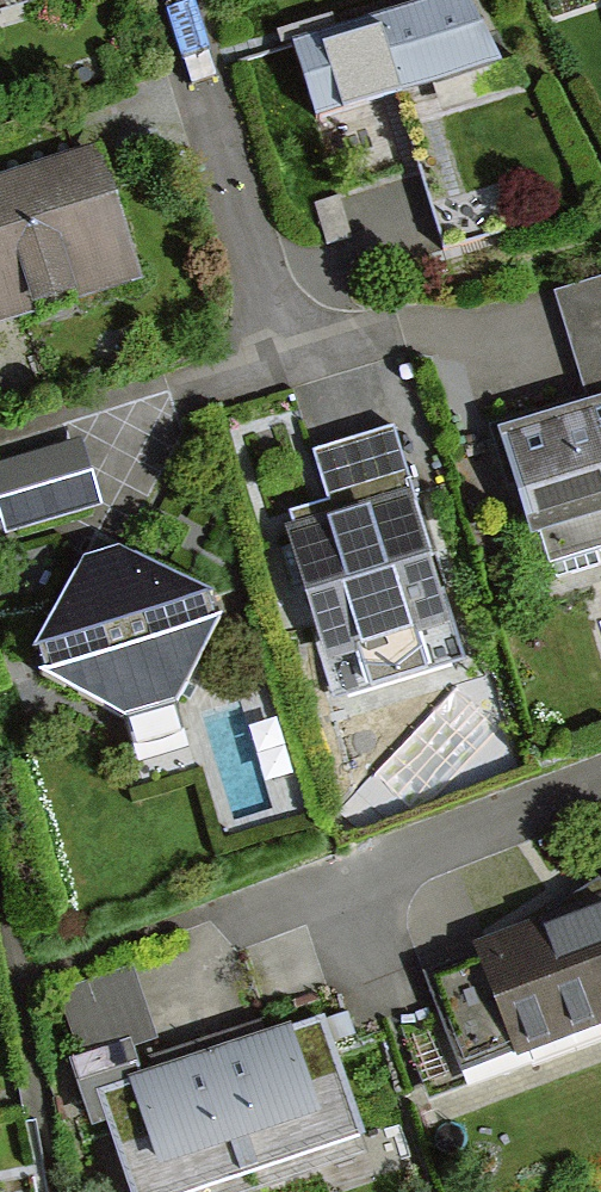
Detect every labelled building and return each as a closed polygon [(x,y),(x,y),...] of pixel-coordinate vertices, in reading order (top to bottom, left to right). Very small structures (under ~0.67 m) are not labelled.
[(35,0),(0,0),(0,11),(35,0)] [(289,44),(314,122),(488,65),(467,0),(426,0),(289,44)] [(0,184),(0,322),(128,282),(89,157),(0,184)] [(494,437),(538,580),(600,561),(600,404),(494,437)] [(334,515),(283,531),(336,701),(466,661),(393,426),(314,450),(334,515)] [(0,469),(0,526),(88,499),(72,447),(0,469)] [(116,550),(76,561),(31,641),(40,673),(119,721),(159,710),(209,629),(199,595),(116,550)] [(250,717),(214,722),(224,793),(260,788),(250,717)] [(475,954),(515,1057),(600,1024),(600,906),(475,954)] [(317,1025),(212,1060),(253,1184),(358,1150),(317,1025)] [(106,1095),(138,1191),(230,1191),(253,1184),(212,1060),(106,1095)]
